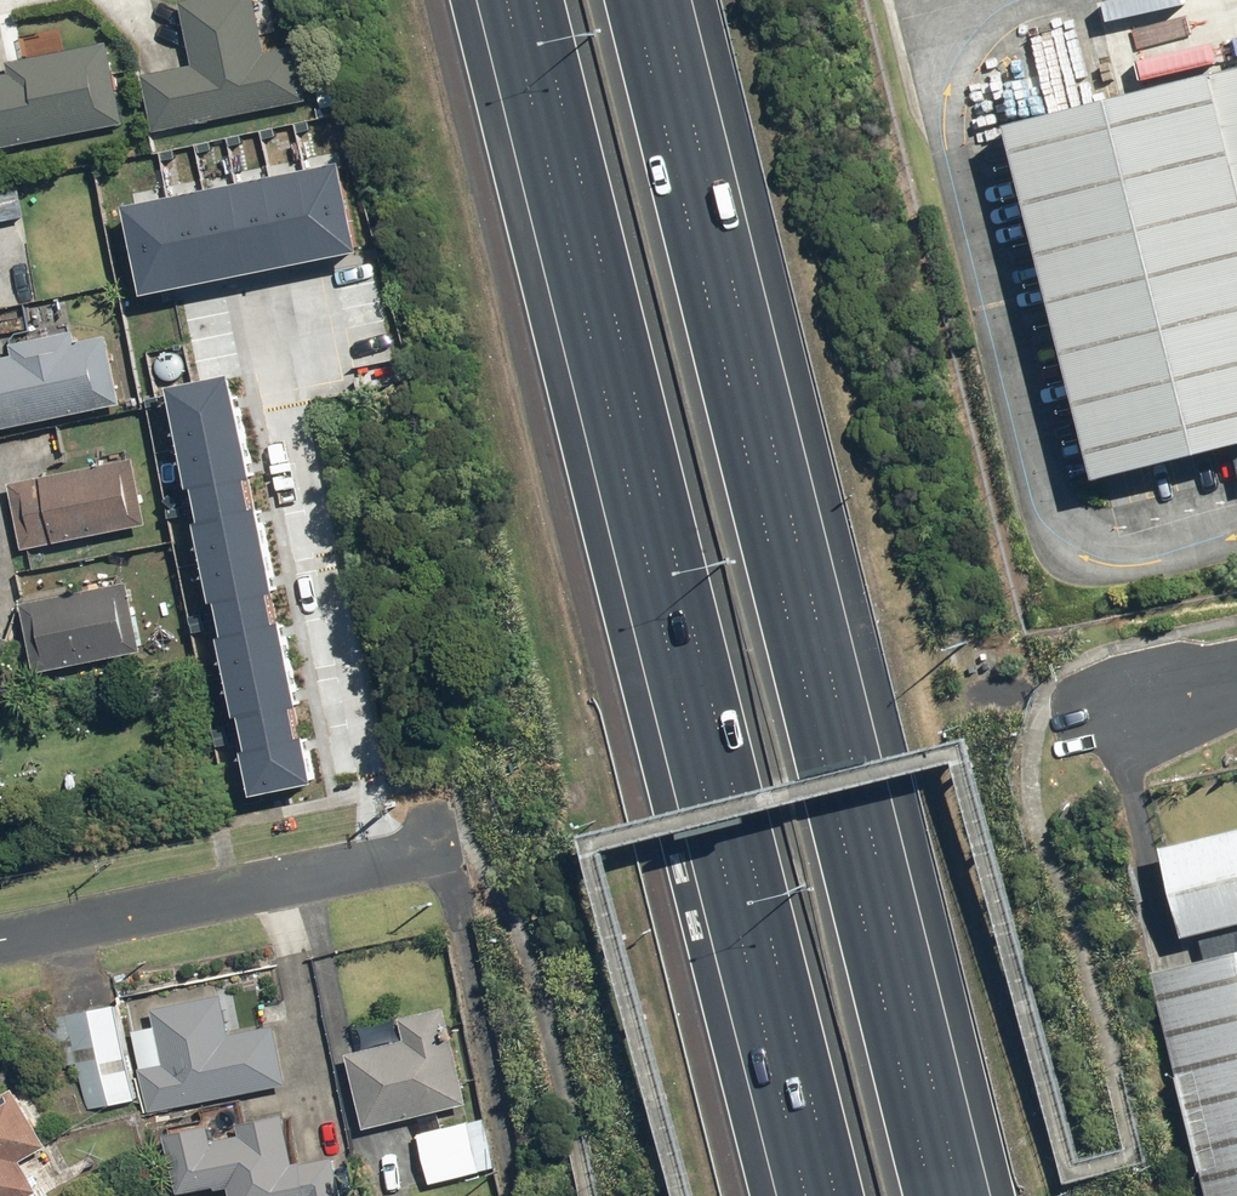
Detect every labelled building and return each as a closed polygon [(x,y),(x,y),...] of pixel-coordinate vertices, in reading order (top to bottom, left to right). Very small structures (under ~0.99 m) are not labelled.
[(142,82),(153,134),(309,99),(298,48),(265,56),(253,0),(214,0),(182,7),(196,71),(142,82)] [(0,77),(0,150),(126,129),(113,47),(12,63),(14,75),(0,77)] [(1018,122),(1100,472),(1230,442),(1236,474),(1236,71),(1018,122)] [(132,193),(148,289),(365,251),(349,156),(132,193)] [(0,188),(0,226),(29,219),(20,183),(0,188)] [(119,408),(106,337),(73,343),(72,337),(11,348),(13,358),(0,360),(0,429),(119,408)] [(238,364),(175,376),(197,482),(201,483),(208,515),(201,516),(217,596),(226,594),(232,628),(224,629),(239,712),(247,710),(253,743),(248,744),(256,788),(322,776),(313,729),(304,731),(298,698),(304,697),(288,618),(282,619),(275,586),(281,584),(265,501),(257,500),(252,473),(260,471),(238,364)] [(18,553),(148,530),(136,463),(6,486),(18,553)] [(131,582),(20,602),(33,677),(144,654),(131,582)] [(15,642),(0,636),(0,679),(15,642)] [(1169,843),(1191,934),(1236,923),(1236,827),(1169,843)] [(1218,1195),(1236,1195),(1236,950),(1163,967),(1218,1195)] [(230,993),(153,1008),(157,1028),(132,1033),(148,1116),(291,1087),(277,1022),(237,1030),(230,993)] [(136,1100),(119,1011),(46,1026),(55,1070),(80,1065),(89,1109),(136,1100)] [(427,1186),(498,1171),(487,1120),(445,1128),(441,1113),(468,1108),(454,1040),(442,1042),(438,1020),(403,1026),(406,1038),(345,1050),(360,1128),(419,1117),(421,1128),(415,1130),(427,1186)] [(50,1194),(58,1189),(38,1152),(49,1146),(16,1085),(0,1094),(0,1195),(51,1195),(50,1194)] [(290,1109),(241,1119),(238,1103),(201,1110),(204,1127),(162,1136),(175,1195),(186,1195),(231,1187),(232,1195),(341,1195),(334,1160),(301,1167),(290,1109)]
